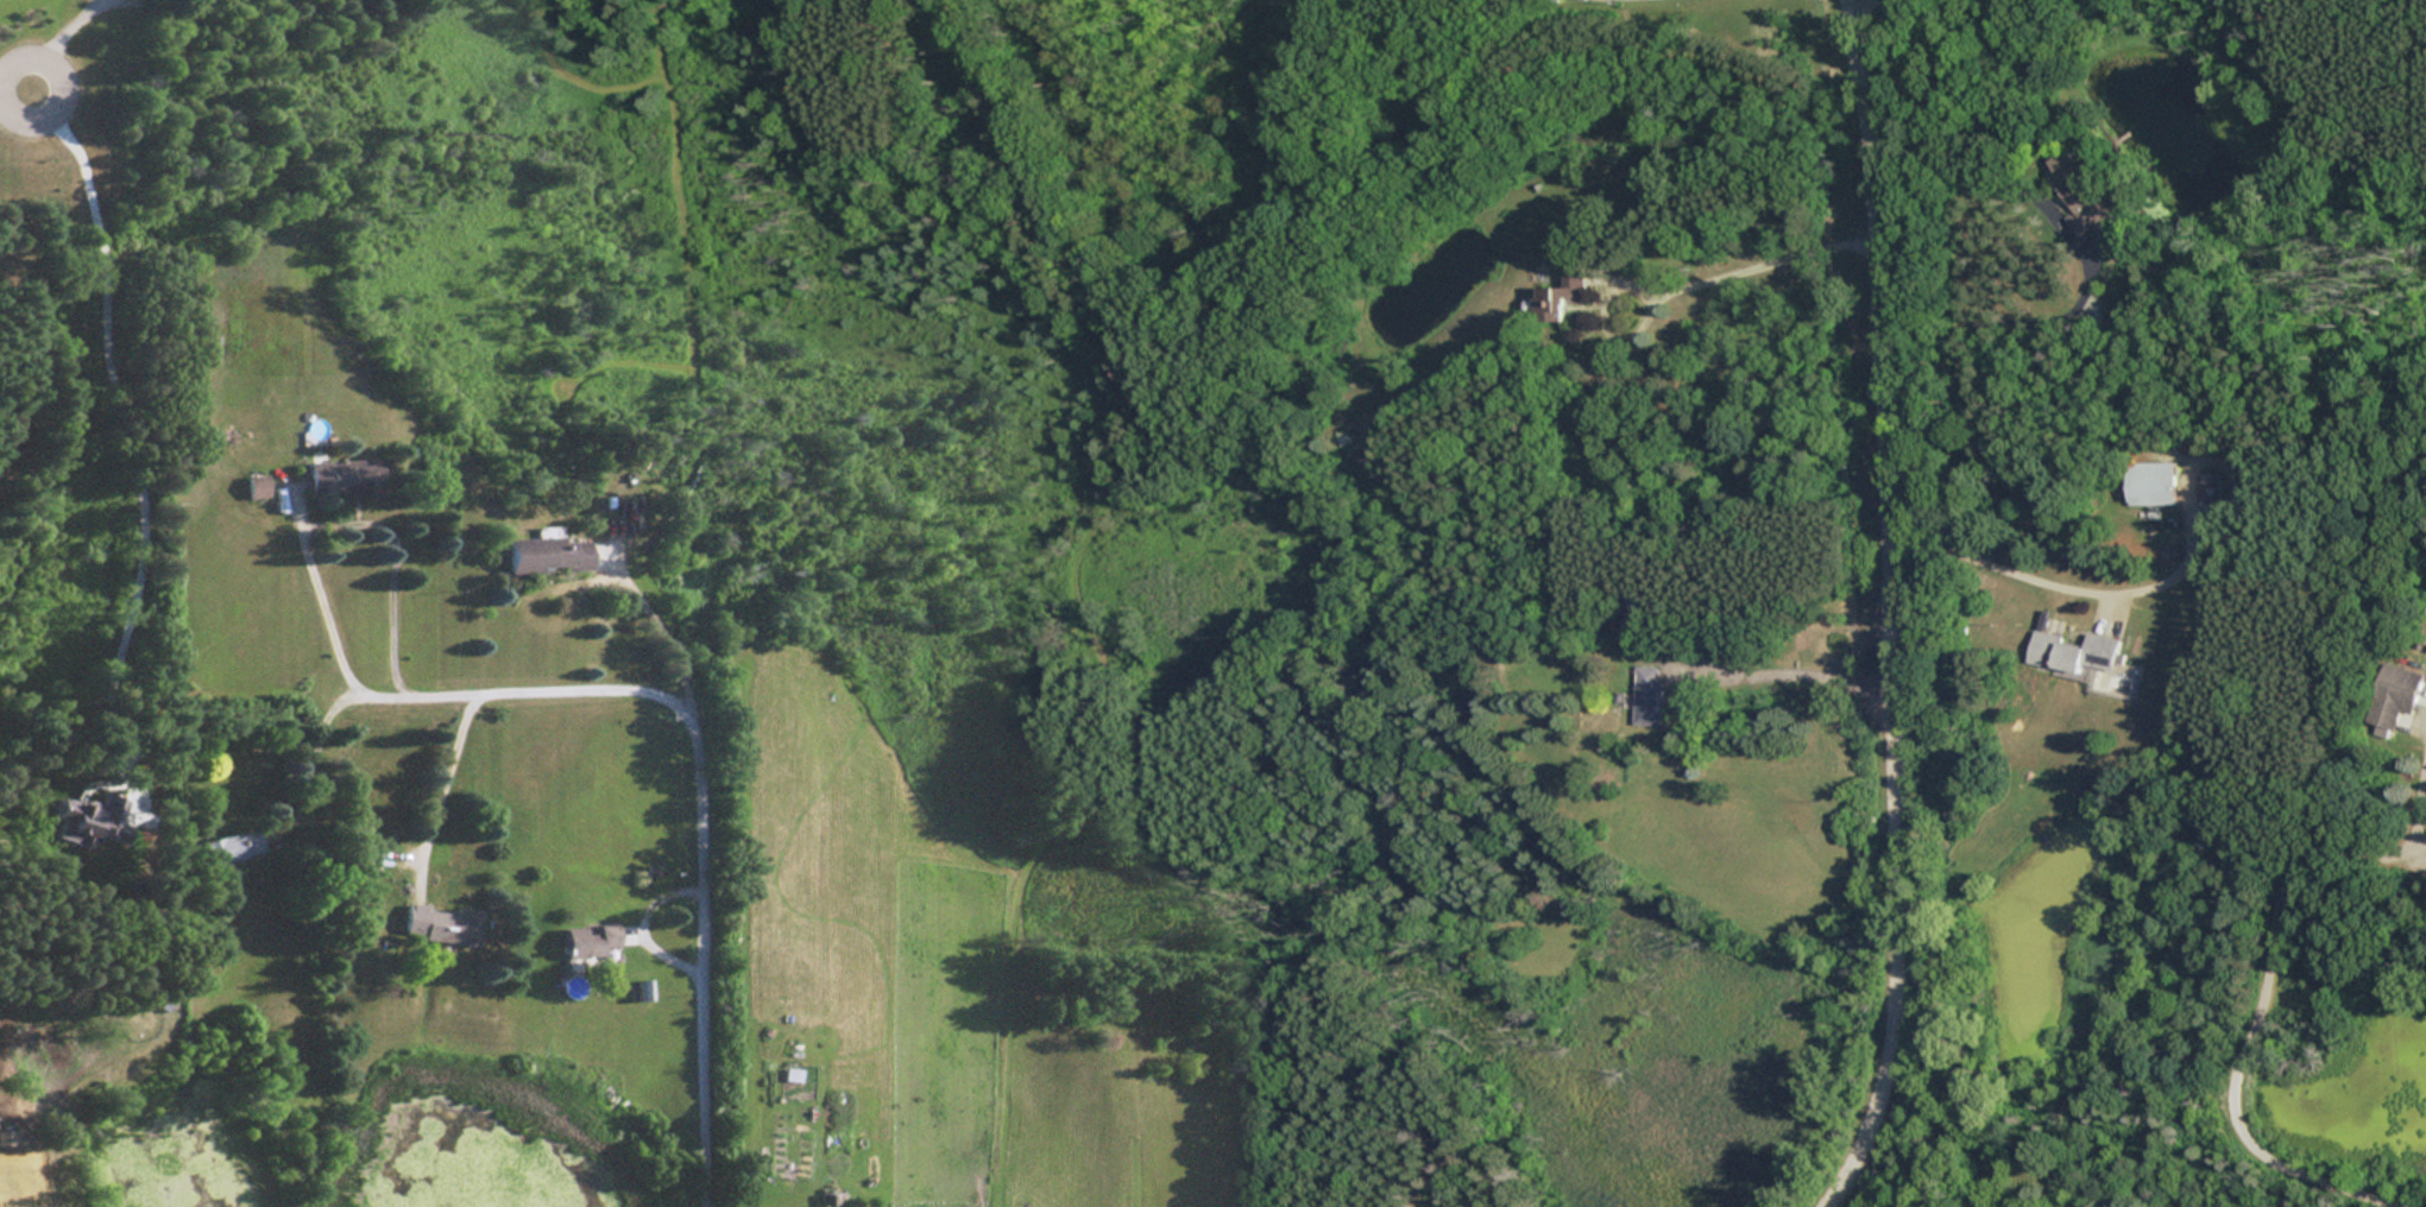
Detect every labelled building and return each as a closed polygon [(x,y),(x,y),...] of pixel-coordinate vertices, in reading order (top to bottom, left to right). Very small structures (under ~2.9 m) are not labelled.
[(2076,211),(2067,217),(2079,235),(2109,215),(2081,172),(2087,167),(2072,143),(2044,161),(2076,211)] [(1534,320),(1562,320),(1562,302),(1583,302),(1582,267),(1561,267),(1561,286),(1534,286),(1534,320)] [(303,463),(304,495),(376,493),(375,461),(303,463)] [(2172,463),(2124,463),(2124,502),(2172,502),(2172,463)] [(586,571),(586,540),(556,541),(555,532),(535,532),(535,539),(499,539),(500,573),(586,571)] [(2118,640),(2086,633),(2083,648),(2059,643),(2061,636),(2033,631),(2026,664),(2079,673),(2081,663),(2113,669),(2118,640)] [(2412,715),(2422,674),(2382,663),(2367,721),(2394,728),(2399,712),(2412,715)] [(1632,724),(1661,725),(1662,682),(1657,682),(1658,667),(1634,666),(1632,724)] [(254,830),(196,841),(200,865),(258,854),(254,830)] [(478,914),(403,904),(399,937),(474,947),(478,914)] [(560,958),(603,958),(603,948),(616,948),(616,927),(560,927),(560,958)] [(633,981),(633,1002),(647,1002),(647,981),(633,981)]
